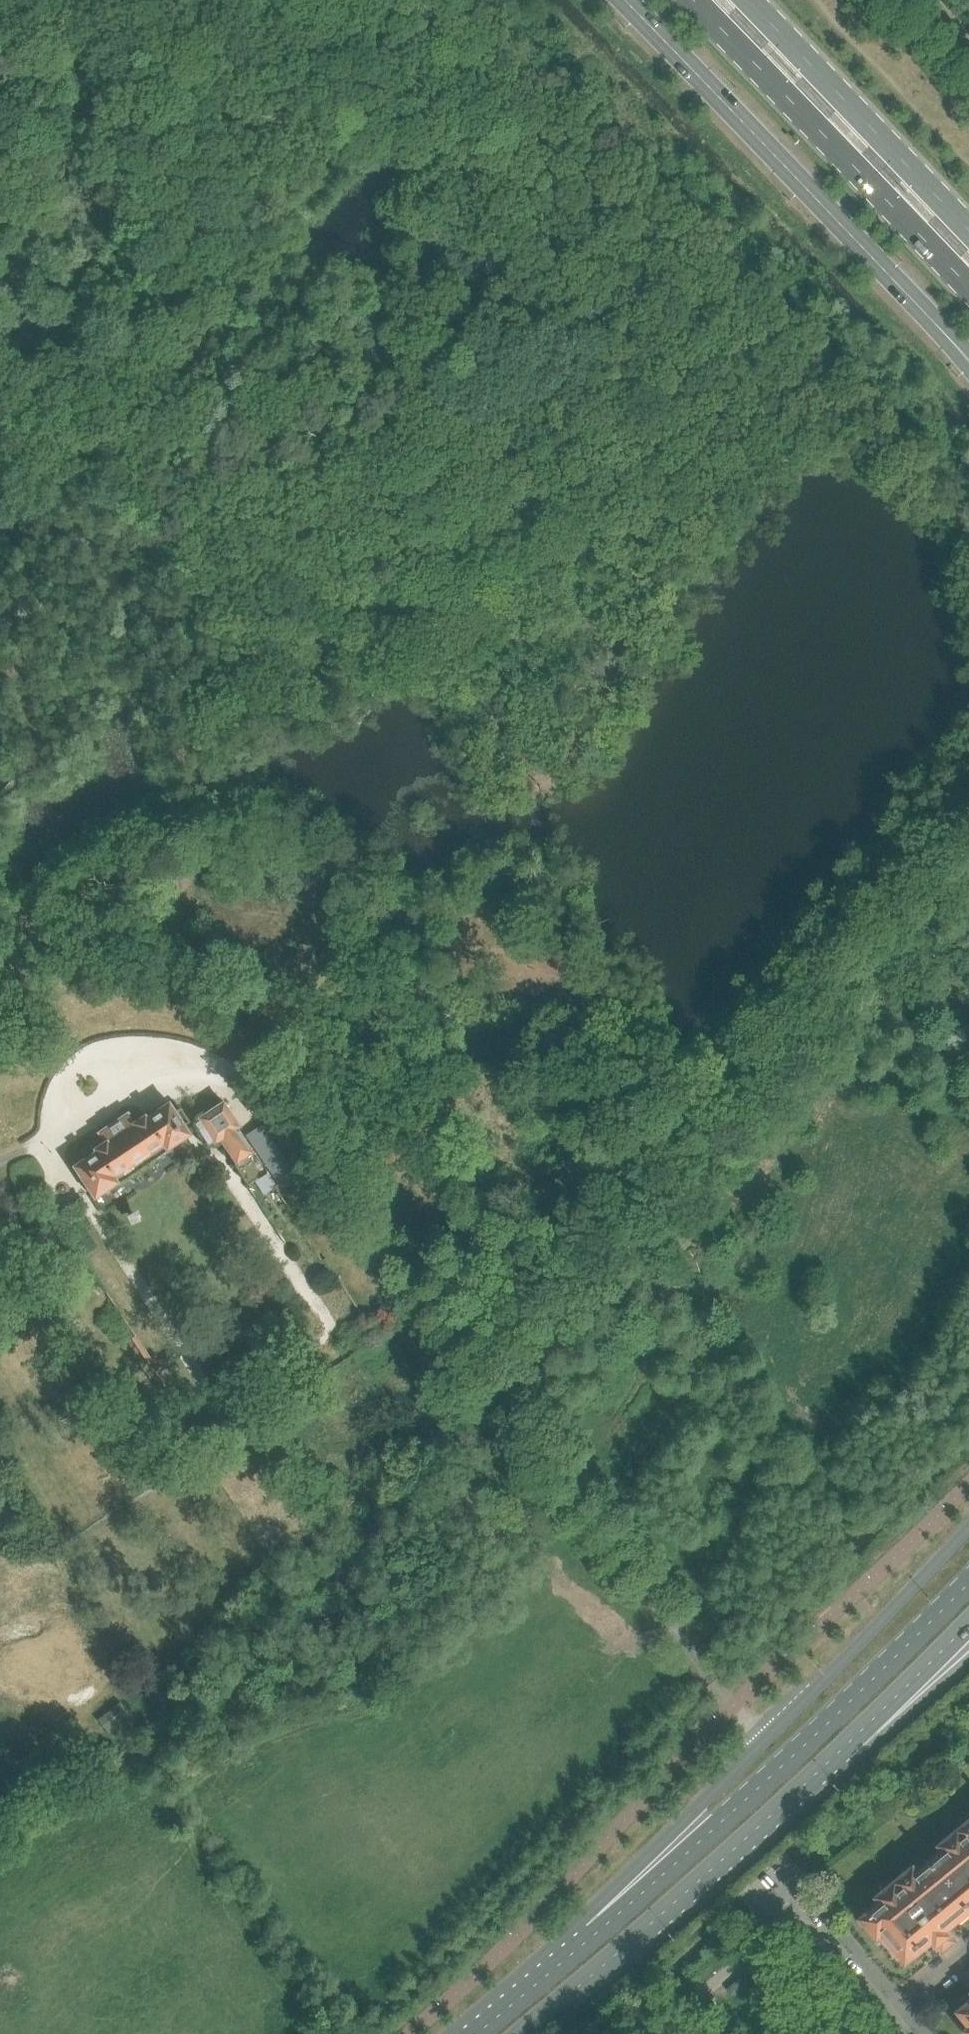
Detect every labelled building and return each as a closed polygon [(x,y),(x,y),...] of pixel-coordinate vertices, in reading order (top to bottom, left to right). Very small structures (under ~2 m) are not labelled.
[(937,989),(927,979),(921,984),(931,994),(937,989)] [(239,1127),(238,1125),(222,1102),(198,1118),(200,1122),(195,1125),(207,1143),(212,1140),(214,1143),(219,1140),(235,1164),(235,1165),(248,1185),(253,1181),(262,1193),(275,1184),(266,1173),(236,1129),(239,1127)] [(189,1134),(170,1104),(169,1104),(146,1119),(144,1116),(133,1124),(128,1115),(99,1134),(105,1142),(95,1150),(97,1152),(75,1167),(95,1197),(118,1182),(119,1183),(166,1151),(165,1150),(189,1134)] [(120,1701),(98,1719),(109,1734),(132,1717),(120,1701)] [(960,1826),(963,1830),(958,1834),(955,1831),(942,1841),(945,1845),(943,1846),(948,1851),(918,1875),(914,1870),(913,1871),(910,1867),(897,1878),(900,1881),(895,1886),(892,1882),(879,1893),(882,1897),(880,1898),(885,1903),(865,1919),(866,1921),(863,1924),(874,1937),(877,1934),(879,1936),(883,1932),(907,1961),(909,1959),(911,1962),(924,1952),(922,1949),(929,1943),(930,1943),(933,1941),(943,1953),(956,1942),(946,1930),(949,1927),(949,1926),(956,1920),(959,1923),(968,1915),(968,1910),(968,1819),(960,1826)]
